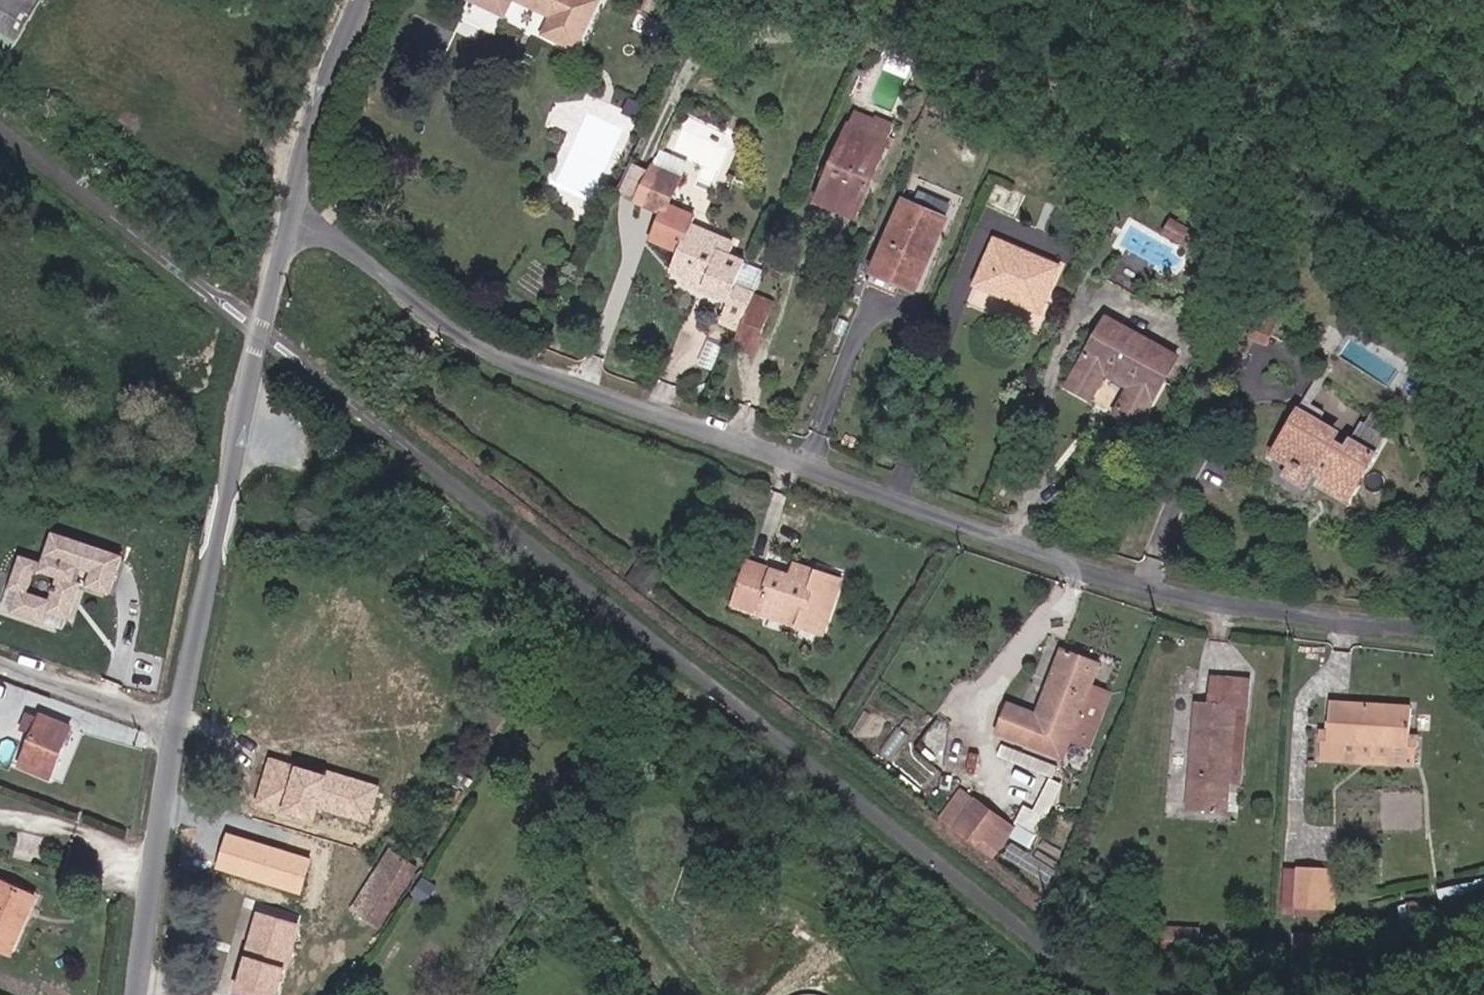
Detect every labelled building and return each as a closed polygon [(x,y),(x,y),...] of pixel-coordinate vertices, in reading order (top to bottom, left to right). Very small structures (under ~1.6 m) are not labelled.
[(48,0),(0,0),(0,38),(20,50),(48,0)] [(504,15),(511,0),(469,0),(504,15)] [(567,23),(560,41),(585,52),(607,0),(513,0),(567,23)] [(863,109),(857,124),(893,140),(900,123),(863,109)] [(864,213),(893,140),(857,124),(826,197),(864,213)] [(658,161),(683,173),(689,161),(664,149),(658,161)] [(687,176),(660,165),(656,174),(683,186),(687,176)] [(641,168),(629,195),(644,202),(656,174),(641,168)] [(723,320),(745,329),(749,321),(761,292),(771,269),(735,253),(740,241),(699,224),(702,216),(675,204),(683,186),(656,174),(644,202),(671,213),(661,237),(688,249),(703,255),(693,279),(716,289),(715,293),(732,300),(723,320)] [(1020,215),(1031,190),(996,174),(986,200),(1020,215)] [(915,193),(885,262),(910,274),(923,279),(954,210),(915,193)] [(1000,234),(981,280),(995,286),(1016,241),(1000,234)] [(1015,283),(1049,298),(1064,263),(1016,241),(995,286),(1011,293),(1015,283)] [(693,279),(703,255),(688,249),(678,273),(693,279)] [(910,274),(885,262),(880,274),(905,286),(910,274)] [(693,279),(691,283),(715,293),(716,289),(693,279)] [(1049,298),(1015,283),(1011,293),(1045,307),(1049,298)] [(749,321),(768,329),(781,299),(761,292),(749,321)] [(1267,339),(1283,314),(1269,304),(1252,329),(1267,339)] [(1114,312),(1073,380),(1099,397),(1115,373),(1139,388),(1125,411),(1145,423),(1172,379),(1155,368),(1169,346),(1114,312)] [(760,349),(768,329),(749,321),(745,329),(740,341),(760,349)] [(1169,346),(1155,368),(1172,379),(1185,356),(1169,346)] [(1302,410),(1294,423),(1312,434),(1320,421),(1302,410)] [(1328,443),(1312,434),(1294,423),(1268,462),(1288,474),(1304,483),(1342,512),(1380,447),(1358,433),(1340,463),(1323,455),(1328,443)] [(1280,486),(1298,496),(1304,483),(1288,474),(1280,486)] [(23,558),(14,584),(29,589),(22,613),(45,621),(52,605),(74,613),(84,584),(94,548),(57,535),(46,567),(23,558)] [(97,549),(92,587),(110,594),(125,559),(97,549)] [(785,569),(780,581),(737,566),(729,592),(752,598),(746,619),(789,631),(795,611),(816,617),(827,582),(785,569)] [(6,608),(22,613),(29,589),(14,584),(6,608)] [(74,613),(52,605),(45,621),(68,628),(74,613)] [(1082,751),(1102,697),(1083,690),(1091,666),(1053,652),(1029,720),(1001,710),(991,738),(1056,762),(1063,744),(1082,751)] [(1202,681),(1201,703),(1183,703),(1183,800),(1226,802),(1226,783),(1227,706),(1240,707),(1240,681),(1202,681)] [(1326,704),(1324,736),(1316,736),(1319,767),(1347,770),(1347,764),(1348,747),(1373,748),(1371,766),(1371,771),(1410,773),(1417,744),(1406,743),(1408,710),(1326,704)] [(1240,707),(1227,706),(1226,783),(1241,783),(1240,707)] [(25,767),(55,778),(71,726),(41,716),(39,722),(36,733),(25,767)] [(30,718),(27,730),(36,733),(39,722),(30,718)] [(1348,747),(1347,764),(1371,766),(1373,748),(1348,747)] [(325,774),(265,756),(250,804),(315,823),(318,811),(368,826),(381,785),(327,768),(325,774)] [(946,826),(956,833),(971,813),(962,806),(946,826)] [(956,833),(984,853),(1003,830),(975,809),(971,813),(956,833)] [(1011,836),(1003,830),(984,853),(992,859),(1011,836)] [(309,858),(224,831),(213,868),(298,894),(309,858)] [(1050,880),(1058,864),(1013,842),(1005,857),(1050,880)] [(419,869),(386,849),(349,910),(382,930),(419,869)] [(1308,912),(1311,876),(1290,874),(1288,909),(1308,912)] [(1441,885),(1446,911),(1483,904),(1483,878),(1441,885)] [(39,900),(0,883),(0,953),(15,960),(39,900)] [(311,927),(270,911),(241,990),(254,994),(285,994),(311,927)]
